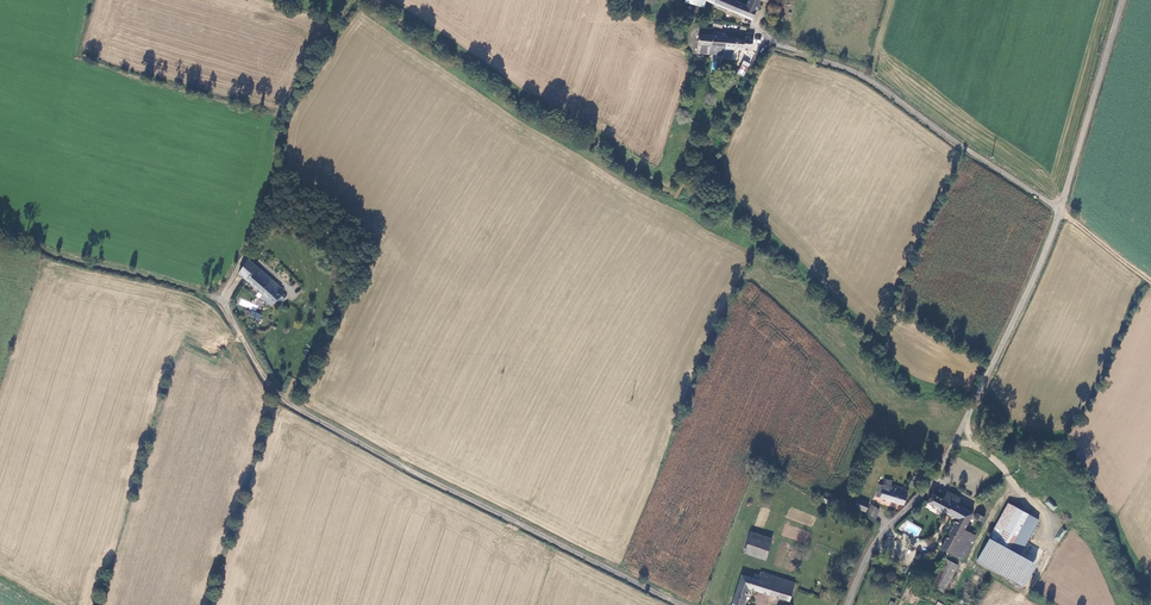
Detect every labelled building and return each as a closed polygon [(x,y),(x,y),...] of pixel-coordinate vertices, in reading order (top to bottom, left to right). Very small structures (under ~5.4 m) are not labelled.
[(745,5),(735,0),(707,0),(752,19),(759,0),(747,0),(745,5)] [(723,28),(724,21),(716,20),(715,27),(723,28)] [(745,39),(726,37),(725,48),(737,49),(737,48),(752,49),(754,33),(745,32),(745,39)] [(696,52),(708,53),(709,45),(710,46),(711,36),(698,35),(696,52)] [(721,47),(725,48),(726,37),(711,36),(710,46),(709,45),(708,53),(720,54),(721,47)] [(743,59),(738,72),(745,75),(750,62),(743,59)] [(238,277),(263,297),(272,305),(274,306),(278,301),(281,305),(284,301),(281,298),(283,295),(281,293),(282,291),(247,261),(245,264),(238,277)] [(272,305),(263,297),(259,302),(268,310),(272,305)] [(251,310),(248,317),(260,321),(262,314),(251,310)] [(877,496),(904,506),(909,490),(905,489),(905,488),(890,483),(891,480),(885,478),(882,484),(877,496)] [(919,488),(921,482),(914,479),(912,485),(919,488)] [(877,496),(882,484),(878,483),(873,495),(877,496)] [(944,500),(934,494),(928,504),(957,520),(943,549),(952,554),(964,530),(972,514),(959,507),(962,499),(948,492),(944,500)] [(837,499),(820,493),(818,498),(822,499),(821,501),(834,507),(837,499)] [(868,501),(857,497),(854,507),(863,511),(868,501)] [(1054,511),(1057,506),(1048,499),(1044,504),(1054,511)] [(1008,503),(977,559),(1002,573),(1003,570),(1008,573),(1038,519),(1008,503)] [(871,504),(868,512),(874,517),(878,510),(871,504)] [(985,519),(977,514),(974,519),(983,523),(985,519)] [(909,521),(904,529),(918,536),(922,528),(909,521)] [(964,530),(952,554),(963,559),(975,536),(964,530)] [(773,540),(751,533),(745,551),(767,558),(772,544),(773,540)] [(804,564),(807,555),(801,553),(798,563),(804,564)] [(947,592),(960,567),(947,561),(933,588),(946,594),(947,592)] [(761,571),(760,575),(754,573),(753,578),(742,575),(732,604),(743,604),(748,588),(788,601),(794,582),(761,571)] [(815,581),(817,574),(811,573),(809,580),(815,581)] [(807,586),(812,588),(815,581),(809,580),(807,586)] [(922,592),(915,589),(913,594),(920,597),(922,592)]
